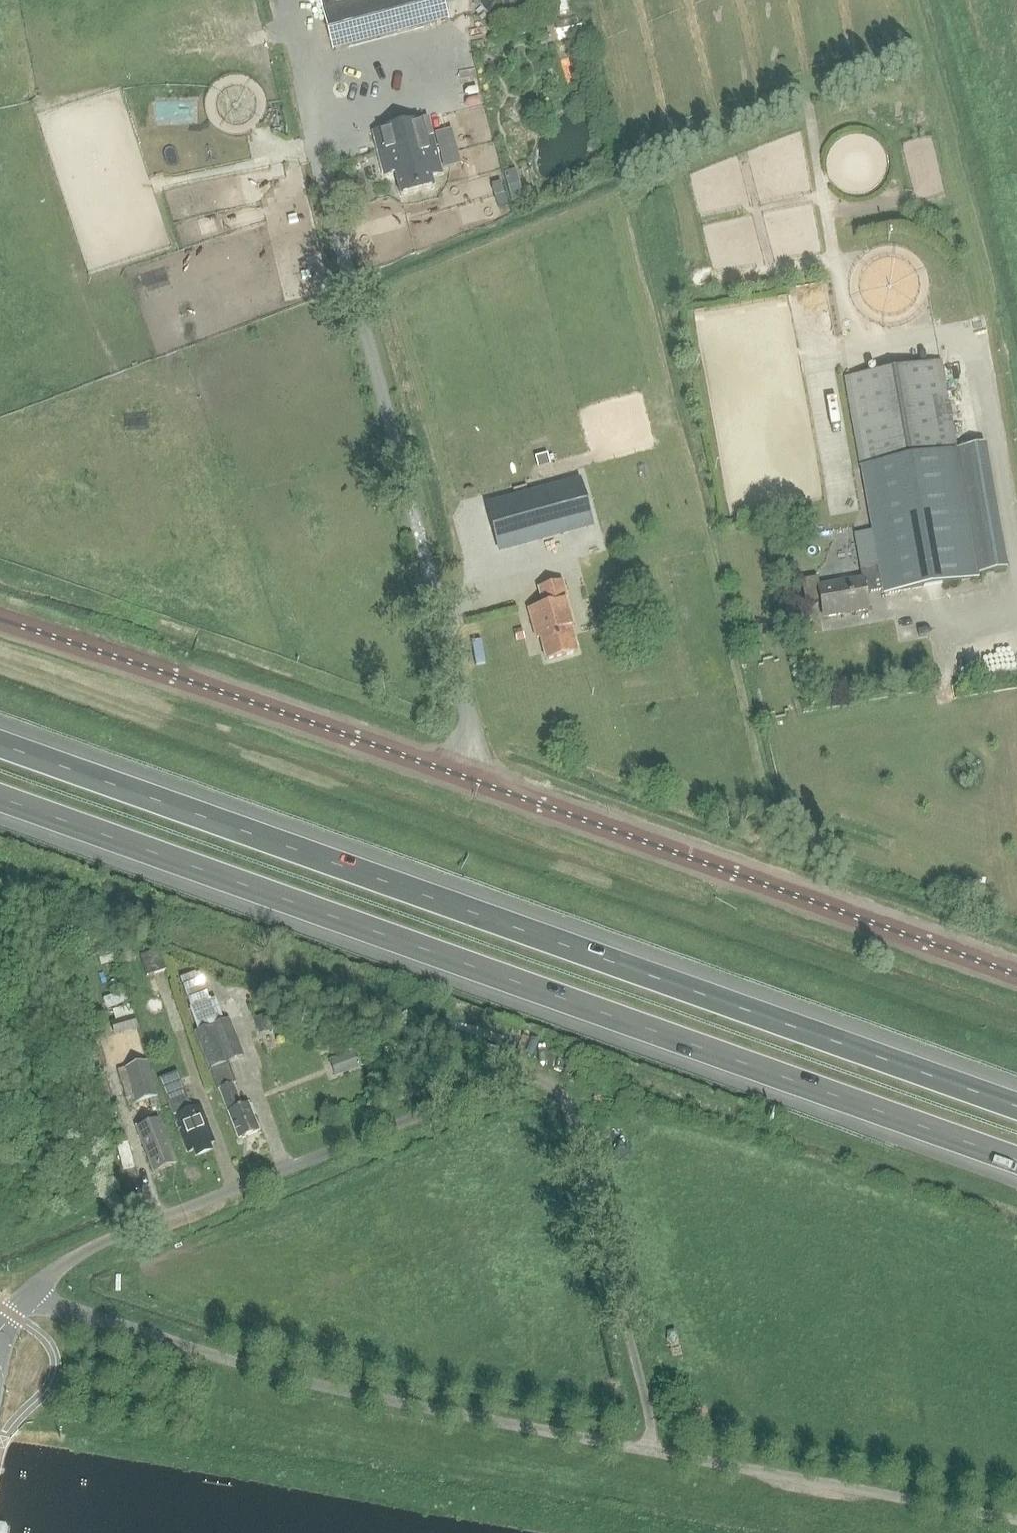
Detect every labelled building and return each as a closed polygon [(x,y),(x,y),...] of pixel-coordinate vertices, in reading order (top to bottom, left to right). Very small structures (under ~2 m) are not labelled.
[(447,20),(442,0),(351,0),(335,4),(334,0),(319,0),(332,50),(447,20)] [(486,8),(533,6),(532,0),(486,0),(486,8)] [(562,19),(564,33),(586,30),(584,16),(562,19)] [(431,132),(469,122),(459,87),(368,111),(385,176),(396,173),(402,196),(433,188),(430,177),(442,173),(431,132)] [(581,95),(570,97),(572,107),(583,104),(581,95)] [(455,167),(446,132),(436,135),(445,169),(455,167)] [(519,193),(525,191),(518,168),(511,170),(519,193)] [(500,182),(492,185),(498,207),(507,204),(500,182)] [(985,448),(957,453),(941,363),(846,377),(879,565),(860,568),(862,578),(819,586),(821,602),(824,618),(869,610),(866,593),(883,590),(884,595),(979,578),(978,573),(1007,568),(992,488),(985,448)] [(558,484),(487,503),(497,541),(500,551),(571,532),(558,484)] [(817,578),(802,581),(806,604),(821,602),(819,586),(817,578)] [(547,660),(578,652),(572,629),(576,628),(563,582),(539,588),(544,606),(529,610),(537,639),(541,638),(547,660)] [(512,630),(514,641),(523,640),(521,629),(512,630)] [(146,977),(166,971),(159,949),(139,955),(146,977)] [(125,993),(104,999),(107,1009),(128,1003),(125,993)] [(239,1140),(260,1132),(249,1104),(242,1107),(233,1083),(236,1082),(229,1063),(244,1057),(229,1019),(224,1021),(215,999),(189,1008),(198,1031),(196,1032),(218,1089),(220,1089),(239,1140)] [(266,1013),(253,1018),(257,1030),(271,1024),(266,1013)] [(132,1016),(108,1023),(113,1037),(136,1030),(132,1016)] [(356,1051),(339,1056),(345,1074),(362,1069),(356,1051)] [(147,1061),(127,1067),(137,1103),(157,1097),(147,1061)] [(210,1144),(216,1142),(201,1105),(193,1108),(178,1072),(159,1080),(174,1116),(188,1153),(193,1151),(196,1157),(213,1150),(210,1144)] [(155,1172),(176,1164),(159,1120),(138,1128),(155,1172)]
